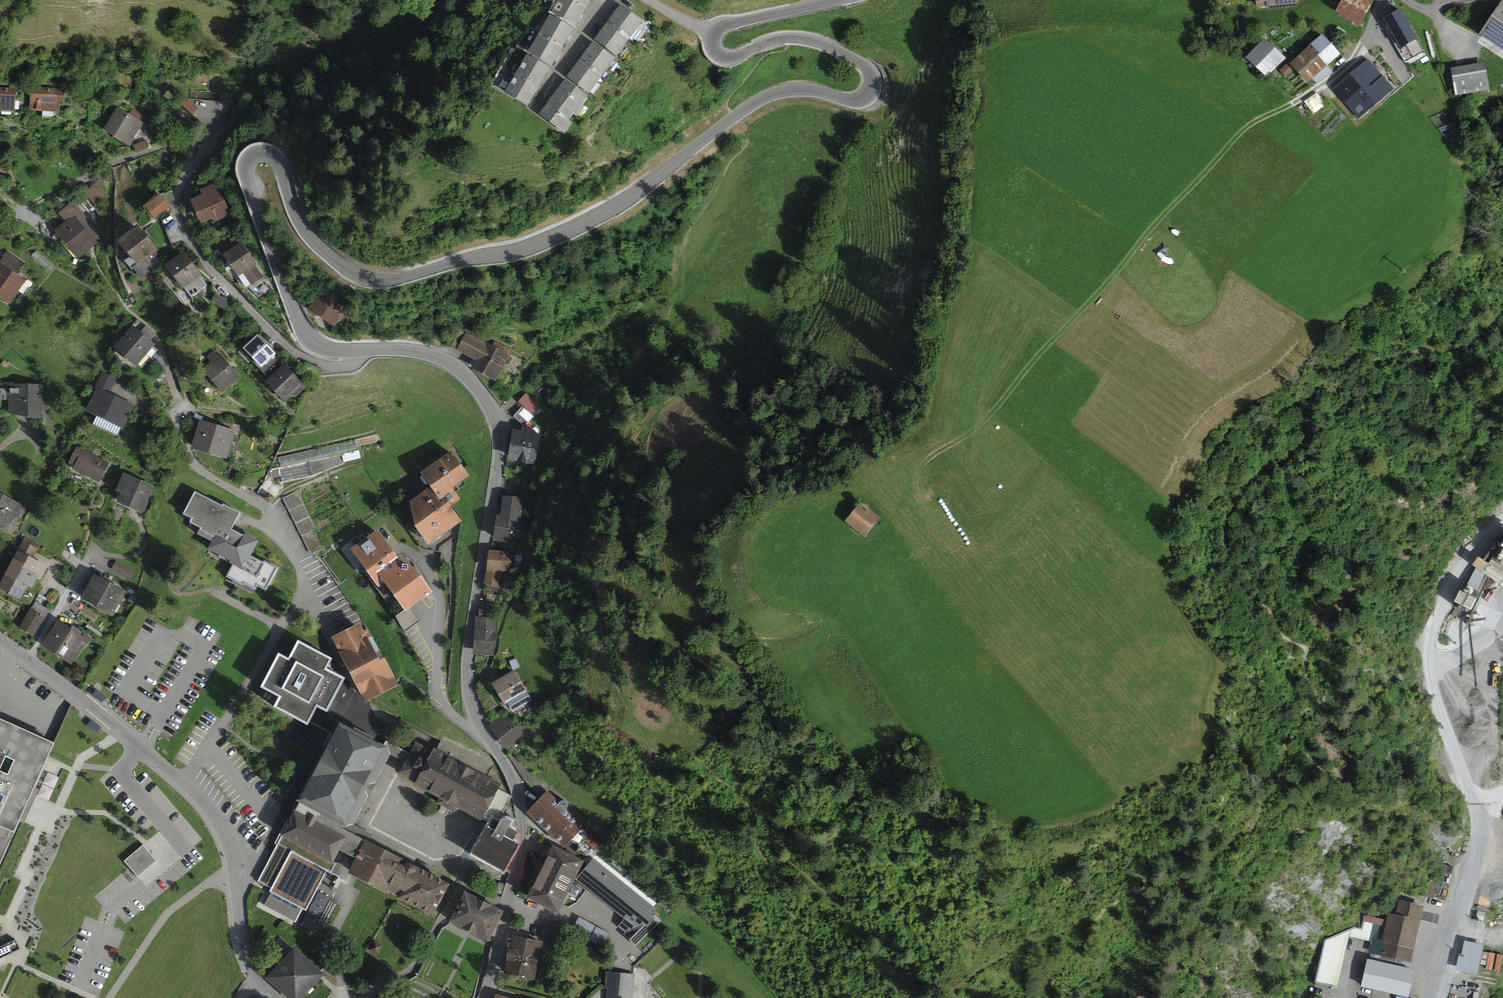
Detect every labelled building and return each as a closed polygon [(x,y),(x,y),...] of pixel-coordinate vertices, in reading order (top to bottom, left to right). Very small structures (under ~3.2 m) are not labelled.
[(574,0),(558,0),(551,12),(575,27),(587,8),(574,0)] [(1335,12),(1359,26),(1373,2),(1369,0),(1343,0),(1335,12)] [(1479,35),(1502,51),(1502,0),(1479,35)] [(643,21),(620,4),(607,22),(630,39),(643,21)] [(1383,18),(1407,63),(1423,54),(1398,9),(1383,18)] [(574,28),(550,14),(539,33),(563,47),(574,28)] [(630,39),(607,22),(594,40),(617,57),(630,39)] [(563,47),(539,33),(528,52),(552,67),(563,47)] [(1309,46),(1327,65),(1340,54),(1322,34),(1309,46)] [(1265,38),(1245,58),(1266,79),(1286,58),(1265,38)] [(615,58),(593,42),(580,59),(602,76),(615,58)] [(1327,65),(1309,46),(1290,63),(1307,83),(1327,65)] [(551,68),(527,54),(516,74),(539,88),(551,68)] [(602,76),(580,59),(567,77),(589,94),(602,76)] [(1368,59),(1332,89),(1357,118),(1393,88),(1368,59)] [(1484,62),(1451,67),(1455,94),(1489,89),(1484,62)] [(539,88),(516,74),(504,93),(528,107),(539,88)] [(551,97),(574,114),(578,117),(585,107),(581,104),(587,96),(565,79),(551,97)] [(0,88),(0,111),(1,111),(0,113),(15,114),(16,88),(0,88)] [(59,89),(31,88),(30,111),(57,112),(58,102),(64,102),(65,90),(59,90),(59,89)] [(186,96),(179,103),(192,115),(198,108),(186,96)] [(574,114),(551,97),(538,114),(564,135),(573,123),(569,121),(574,114)] [(144,123),(117,107),(103,130),(130,147),(144,123)] [(147,141),(133,146),(135,154),(150,148),(147,141)] [(97,182),(85,193),(97,208),(110,197),(97,182)] [(202,195),(190,200),(201,224),(214,218),(215,222),(232,214),(217,182),(200,190),(202,195)] [(161,194),(143,207),(154,220),(171,207),(161,194)] [(66,222),(54,231),(78,260),(98,243),(88,230),(93,225),(74,201),(59,213),(66,222)] [(138,224),(117,242),(137,265),(133,268),(142,279),(156,268),(149,260),(160,250),(138,224)] [(242,243),(224,255),(239,277),(244,274),(252,286),(264,277),(256,265),(257,265),(242,243)] [(8,250),(0,261),(18,274),(26,263),(8,250)] [(55,265),(37,251),(31,258),(49,273),(55,265)] [(185,251),(166,265),(184,290),(203,275),(185,251)] [(0,265),(0,298),(10,305),(27,281),(1,263),(0,265)] [(321,289),(308,310),(335,326),(348,305),(321,289)] [(133,326),(114,347),(136,367),(155,345),(133,326)] [(511,355),(467,331),(456,350),(476,361),(472,368),(496,382),(511,355)] [(277,354),(258,334),(242,349),(262,368),(277,354)] [(211,361),(203,368),(222,392),(240,377),(220,353),(218,355),(214,350),(207,357),(211,361)] [(308,387),(284,363),(265,383),(285,402),(292,395),(296,399),(308,387)] [(96,390),(86,412),(124,430),(136,405),(111,393),(118,378),(102,371),(94,388),(96,390)] [(14,383),(0,382),(0,401),(9,400),(9,415),(44,418),(44,385),(14,385),(14,383)] [(539,406),(525,394),(518,401),(524,406),(532,414),(539,406)] [(532,414),(524,406),(513,417),(523,425),(522,432),(538,435),(539,431),(529,422),(535,417),(532,414)] [(236,431),(199,420),(191,449),(227,460),(236,431)] [(522,432),(514,430),(508,460),(536,466),(542,436),(538,435),(522,432)] [(355,440),(278,458),(280,468),(358,450),(355,440)] [(77,447),(70,463),(75,466),(73,470),(100,483),(109,463),(77,447)] [(430,488),(410,502),(415,528),(428,546),(461,522),(451,507),(460,500),(452,489),(469,477),(451,452),(421,474),(430,488)] [(307,463),(279,469),(282,481),(309,476),(307,463)] [(155,487),(124,473),(116,491),(121,494),(117,503),(142,514),(155,487)] [(269,504),(283,487),(273,479),(266,475),(262,485),(256,492),(269,504)] [(297,491),(283,498),(311,555),(325,548),(297,491)] [(243,569),(251,556),(259,540),(245,533),(243,535),(232,529),(241,513),(222,503),(221,506),(195,492),(182,515),(190,519),(188,523),(199,529),(196,534),(212,542),(207,550),(234,564),(243,569)] [(0,494),(0,527),(8,532),(14,521),(22,518),(27,509),(0,494)] [(526,499),(503,496),(501,516),(497,515),(493,541),(520,544),(526,499)] [(864,503),(849,522),(868,537),(883,517),(864,503)] [(404,565),(378,529),(350,550),(378,589),(385,584),(406,613),(433,593),(414,568),(404,565)] [(1478,558),(1473,566),(1476,569),(1486,575),(1502,587),(1502,534),(1484,562),(1478,558)] [(0,587),(0,589),(20,600),(28,586),(32,588),(37,580),(41,582),(49,567),(34,559),(41,545),(26,536),(0,587)] [(514,552),(489,551),(484,585),(486,585),(486,590),(490,590),(490,595),(502,596),(502,587),(500,586),(502,572),(512,572),(514,552)] [(243,569),(234,564),(227,577),(242,585),(243,584),(254,590),(257,585),(265,590),(277,568),(263,560),(262,562),(251,556),(243,569)] [(135,573),(116,561),(111,569),(130,581),(135,573)] [(1486,575),(1476,569),(1467,584),(1477,590),(1486,575)] [(94,574),(81,599),(113,616),(127,592),(94,574)] [(1477,600),(1461,591),(1454,603),(1471,612),(1477,600)] [(35,601),(18,628),(33,638),(50,610),(35,601)] [(479,617),(475,617),(473,656),(495,657),(497,618),(493,618),(493,610),(480,609),(479,617)] [(58,619),(41,645),(71,665),(86,644),(88,645),(92,639),(78,629),(77,631),(58,619)] [(361,623),(332,638),(365,702),(399,686),(386,659),(380,661),(361,623)] [(282,697),(276,708),(309,724),(319,703),(330,710),(346,677),(327,668),(333,659),(299,642),(290,660),(280,654),(263,688),(282,697)] [(514,670),(491,684),(505,707),(508,705),(513,713),(533,701),(514,670)] [(503,714),(489,726),(507,751),(529,731),(520,721),(516,723),(503,714)] [(55,744),(0,720),(0,865),(55,744)] [(355,859),(365,841),(346,831),(388,747),(384,745),(339,722),(257,883),(270,889),(268,893),(270,894),(263,907),(296,923),(303,909),(307,911),(327,871),(331,873),(336,863),(334,862),(340,851),(355,859)] [(406,762),(399,774),(416,783),(414,786),(439,799),(436,804),(455,813),(457,809),(483,822),(485,817),(497,823),(511,796),(499,789),(501,784),(488,777),(494,767),(443,739),(437,750),(433,748),(433,750),(416,742),(410,754),(406,762)] [(406,762),(410,754),(386,741),(384,745),(388,747),(346,831),(365,841),(370,843),(373,835),(354,825),(366,803),(392,755),(406,762)] [(548,792),(527,814),(564,849),(571,842),(575,844),(579,845),(582,844),(585,842),(587,838),(587,835),(585,831),(583,829),(585,826),(567,810),(569,806),(567,802),(563,801),(560,803),(548,792)] [(499,825),(491,821),(472,855),(505,872),(519,845),(514,842),(518,834),(509,828),(512,822),(509,820),(507,819),(504,819),(502,819),(500,821),(499,825)] [(365,841),(355,859),(348,874),(390,895),(391,893),(399,897),(398,899),(434,918),(450,885),(408,864),(406,863),(407,862),(370,843),(365,841)] [(157,861),(144,845),(124,861),(130,868),(138,877),(157,861)] [(584,861),(553,847),(528,901),(559,915),(584,861)] [(594,858),(577,881),(624,919),(617,927),(631,939),(629,941),(636,946),(661,920),(654,913),(657,910),(594,858)] [(1427,892),(1436,892),(1436,885),(1443,885),(1443,880),(1428,880),(1427,892)] [(504,912),(465,892),(449,923),(489,943),(491,940),(504,912)] [(1399,901),(1396,915),(1389,913),(1387,920),(1364,915),(1361,928),(1355,927),(1325,940),(1315,983),(1338,988),(1350,937),(1369,941),(1367,953),(1372,954),(1407,962),(1413,963),(1425,907),(1399,901)] [(602,930),(581,919),(576,929),(597,940),(602,930)] [(546,922),(542,935),(556,938),(559,925),(546,922)] [(0,942),(0,952),(20,945),(16,936),(0,942)] [(543,942),(512,936),(504,974),(535,980),(543,942)] [(1485,946),(1465,941),(1462,955),(1459,954),(1456,971),(1478,976),(1485,946)] [(266,979),(286,997),(303,997),(325,975),(295,947),(266,979)] [(1490,948),(1487,963),(1499,965),(1502,950),(1490,948)] [(1407,962),(1372,954),(1371,960),(1406,967),(1407,962)] [(1371,960),(1367,959),(1361,987),(1409,997),(1415,969),(1406,967),(1371,960)] [(607,972),(605,989),(607,989),(606,997),(633,997),(635,975),(607,972)]
